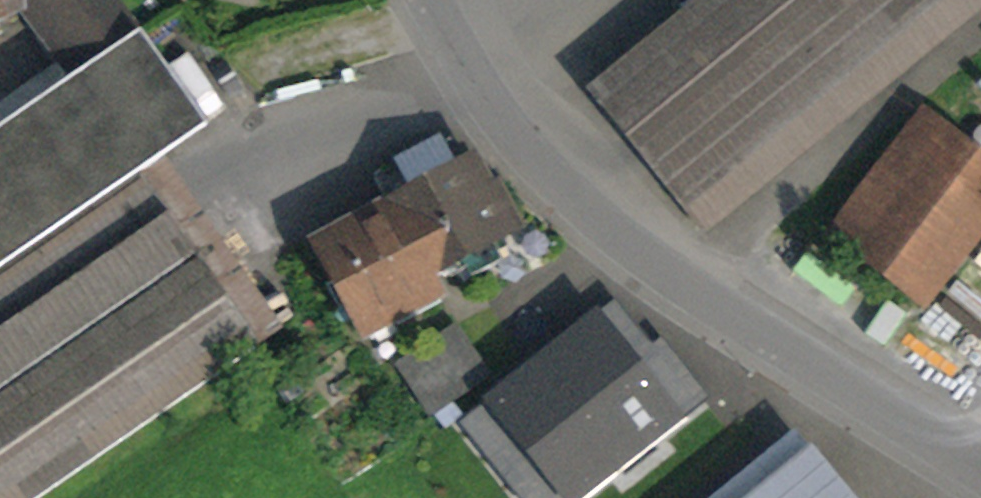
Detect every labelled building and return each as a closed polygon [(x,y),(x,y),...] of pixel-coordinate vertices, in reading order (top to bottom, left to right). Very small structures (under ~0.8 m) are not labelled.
[(25,4),(23,0),(0,0),(0,15),(25,4)] [(69,68),(135,29),(118,0),(28,0),(69,68)] [(152,14),(175,0),(143,0),(152,14)] [(598,100),(724,249),(980,33),(980,0),(717,0),(598,100)] [(139,47),(0,142),(0,288),(144,190),(208,146),(139,47)] [(842,234),(943,310),(980,260),(980,149),(933,113),(842,234)] [(514,244),(464,158),(392,199),(443,285),(514,244)] [(251,342),(144,190),(0,288),(0,497),(251,342)] [(443,285),(392,199),(321,241),(371,326),(443,285)] [(832,249),(795,304),(939,401),(977,347),(832,249)] [(597,324),(467,424),(514,485),(543,462),(571,497),(701,398),(662,346),(632,369),(597,324)] [(810,451),(752,497),(849,497),(810,451)]
